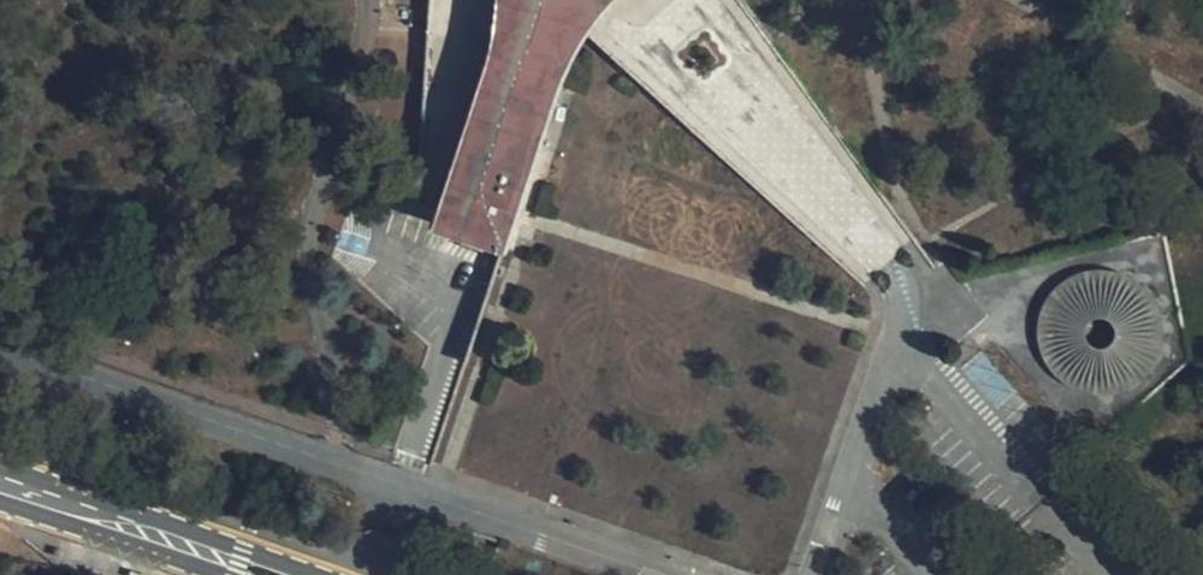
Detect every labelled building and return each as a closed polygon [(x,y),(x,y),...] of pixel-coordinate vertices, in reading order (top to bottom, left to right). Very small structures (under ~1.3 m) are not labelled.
[(586,30),(610,0),(430,0),(417,202),(438,210),(433,222),(465,233),(505,246),(560,83),(572,52),(586,30)] [(744,0),(610,0),(586,30),(864,286),(916,239),(744,0)] [(502,258),(505,246),(465,233),(461,246),(502,258)] [(1042,353),(1053,371),(1069,384),(1089,391),(1110,391),(1129,384),(1146,372),(1158,354),(1163,334),(1162,313),(1153,294),(1139,278),(1120,268),(1100,265),(1079,268),(1061,278),(1046,294),(1038,313),(1036,333),(1042,353)]
